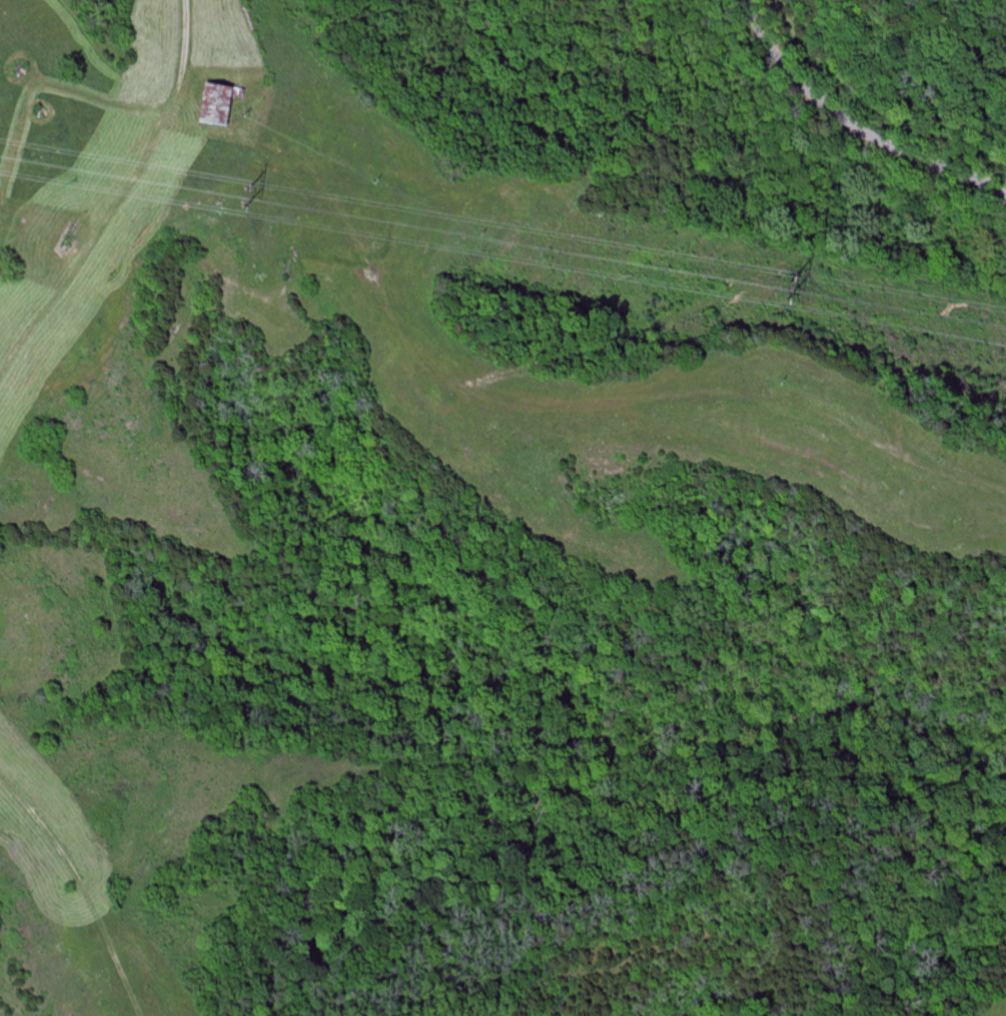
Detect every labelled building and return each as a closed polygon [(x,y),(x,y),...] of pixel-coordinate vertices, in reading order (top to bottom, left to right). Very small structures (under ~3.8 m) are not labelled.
[(205,124),(232,128),(238,88),(210,84),(205,124)]
